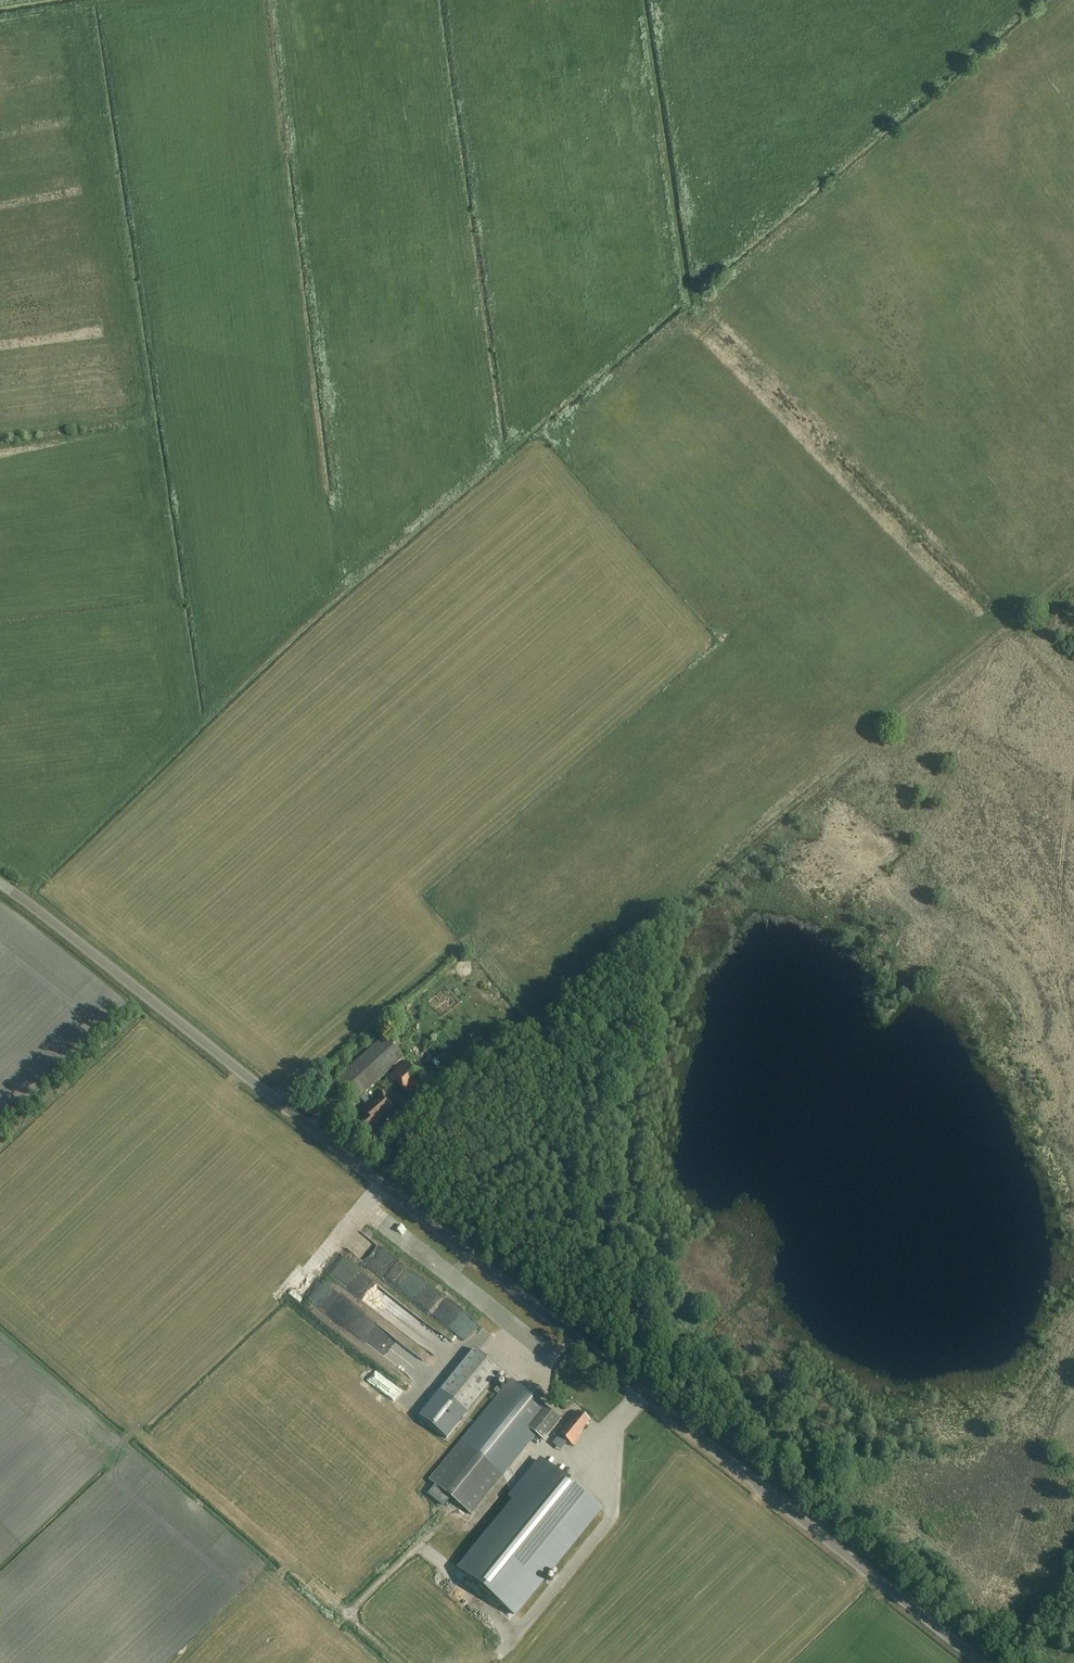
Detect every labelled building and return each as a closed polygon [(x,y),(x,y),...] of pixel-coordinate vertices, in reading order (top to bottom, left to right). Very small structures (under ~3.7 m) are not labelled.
[(368,1033),(372,1039),(383,1031),(379,1025),(368,1033)] [(365,1105),(360,1110),(366,1117),(357,1125),(367,1137),(399,1109),(382,1090),(369,1102),(363,1095),(403,1058),(384,1036),(337,1079),(357,1100),(358,1099),(365,1105)] [(406,1063),(390,1078),(409,1099),(426,1084),(406,1063)] [(412,1293),(422,1281),(368,1239),(359,1251),(378,1265),(382,1260),(389,1265),(384,1271),(412,1293)] [(350,1258),(338,1271),(359,1291),(372,1278),(350,1258)] [(467,1326),(456,1318),(451,1325),(473,1340),(483,1327),(472,1319),(467,1326)] [(474,1350),(420,1417),(447,1438),(501,1371),(474,1350)] [(409,1382),(413,1390),(419,1387),(415,1379),(409,1382)] [(503,1475),(536,1435),(545,1442),(562,1421),(511,1379),(430,1479),(472,1513),(503,1475)] [(559,1435),(573,1446),(574,1447),(581,1438),(578,1436),(590,1421),(578,1411),(559,1435)] [(601,1511),(541,1462),(509,1500),(515,1504),(460,1571),(514,1616),(601,1511)] [(336,1648),(345,1642),(339,1634),(331,1640),(336,1648)]
